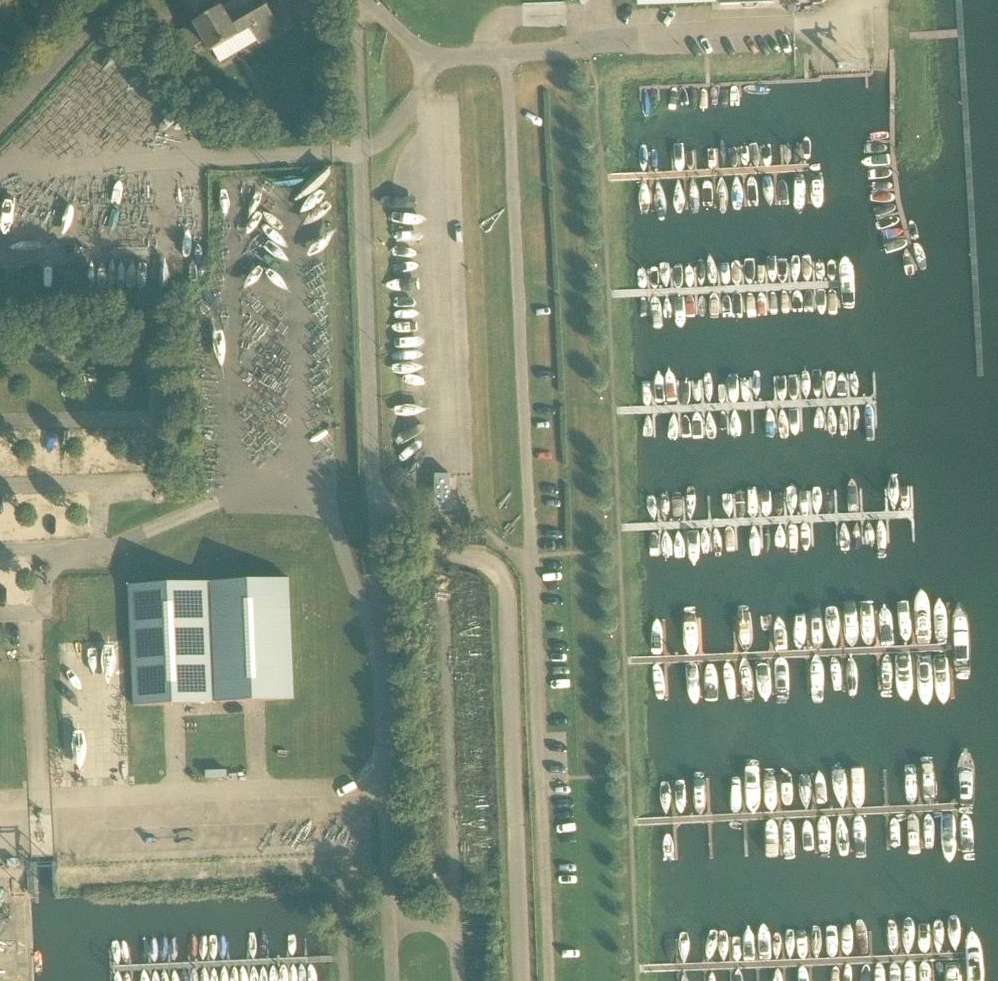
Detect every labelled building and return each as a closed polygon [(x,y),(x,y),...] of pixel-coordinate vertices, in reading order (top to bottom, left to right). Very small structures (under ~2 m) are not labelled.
[(193,49),(206,41),(212,52),(239,36),(239,35),(251,28),(260,43),(282,29),(264,0),(259,0),(228,18),(222,7),(182,31),(193,49)] [(256,701),(265,700),(295,699),(290,579),(194,583),(149,584),(130,585),(132,635),(135,706),(164,705),(175,704),(256,701)]
